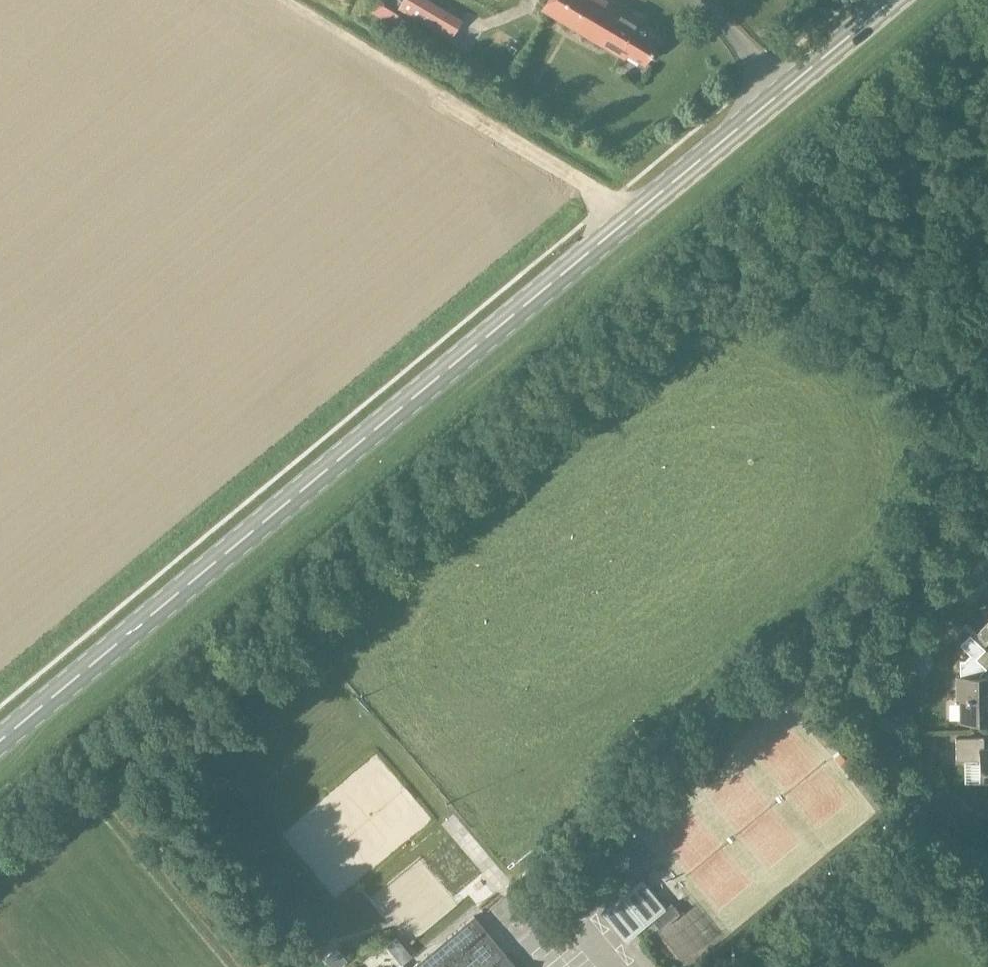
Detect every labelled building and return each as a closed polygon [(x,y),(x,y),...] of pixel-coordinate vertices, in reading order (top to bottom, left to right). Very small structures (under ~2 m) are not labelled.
[(428,0),(402,0),(398,6),(450,38),(461,19),(428,0)] [(541,8),(623,57),(626,52),(644,62),(658,38),(635,24),(638,19),(606,0),(546,0),(541,8)] [(977,632),(987,643),(987,620),(977,632)] [(960,643),(959,644),(970,654),(959,665),(959,677),(956,677),(957,697),(960,697),(960,721),(987,720),(987,676),(971,677),(971,670),(979,662),(975,658),(984,648),(969,634),(960,643)] [(987,779),(987,749),(983,750),(983,736),(955,737),(955,760),(979,759),(980,780),(987,779)] [(624,942),(651,919),(665,907),(641,878),(600,913),(624,942)] [(665,907),(651,919),(659,928),(679,911),(671,902),(665,907)] [(473,915),(410,966),(516,966),(473,915)]
